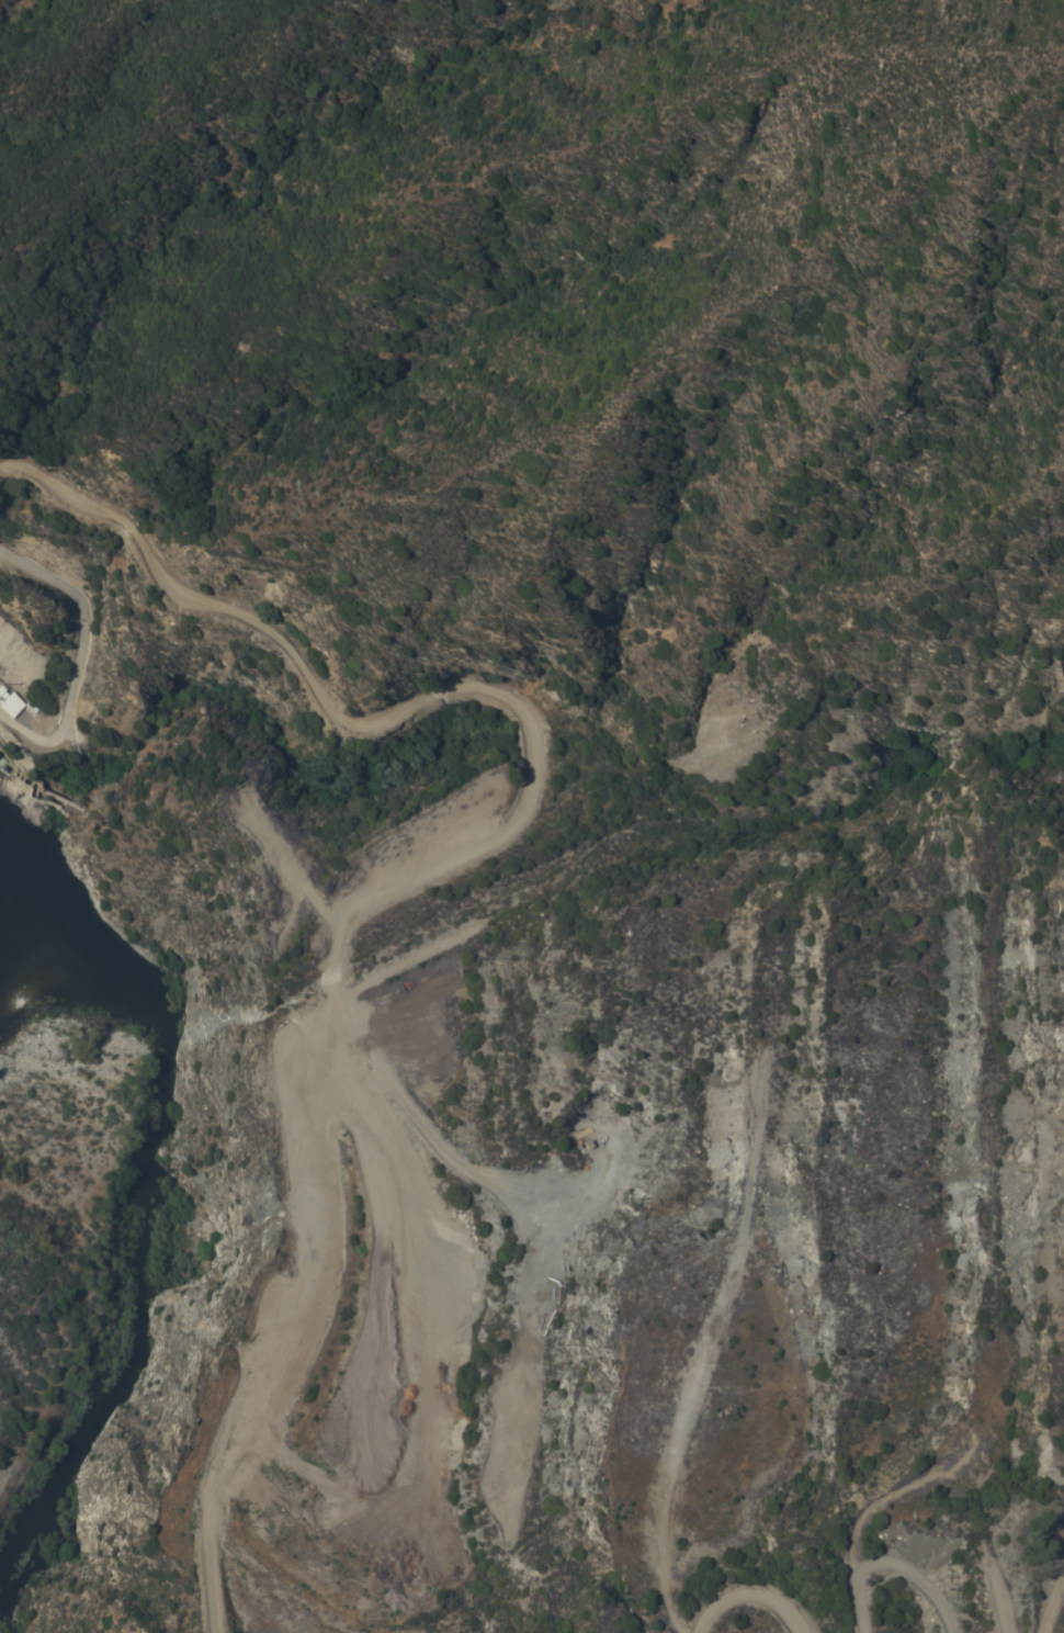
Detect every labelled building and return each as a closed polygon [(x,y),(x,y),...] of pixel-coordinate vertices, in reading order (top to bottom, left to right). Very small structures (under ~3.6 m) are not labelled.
[(11,719),(0,707),(0,703),(13,690),(26,705),(11,719)]
